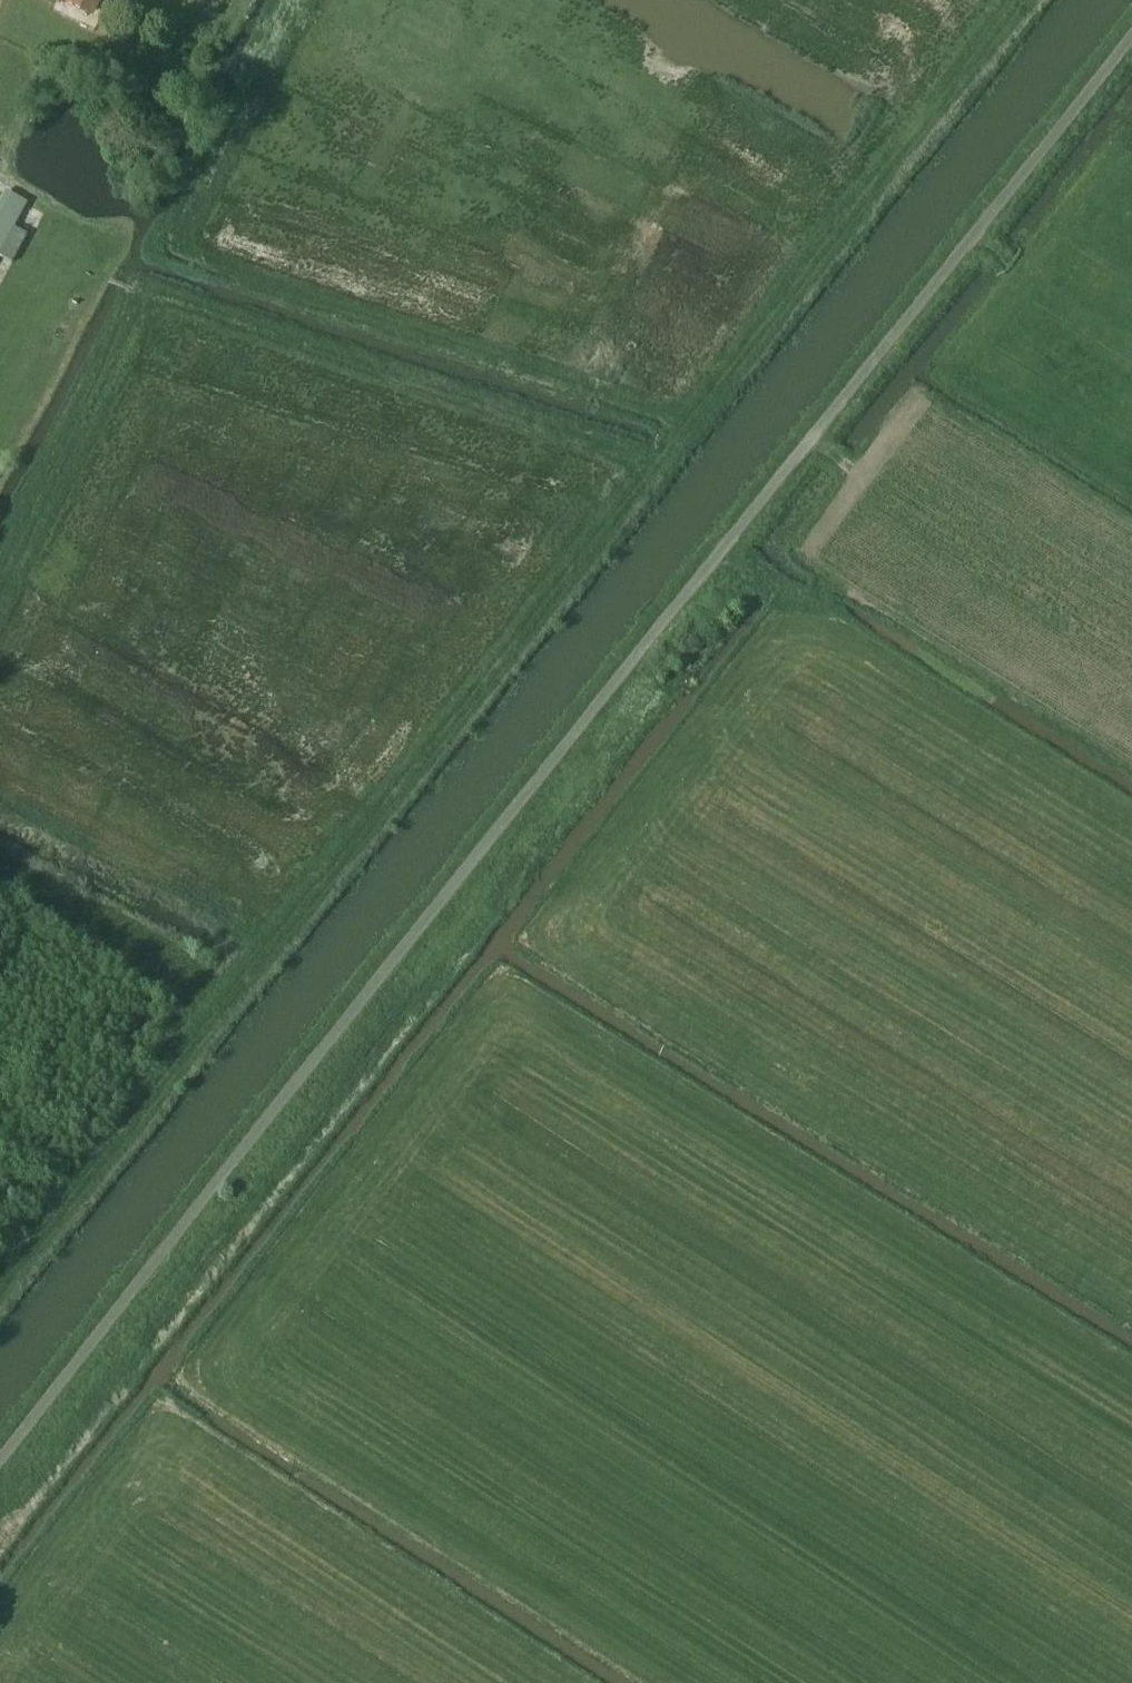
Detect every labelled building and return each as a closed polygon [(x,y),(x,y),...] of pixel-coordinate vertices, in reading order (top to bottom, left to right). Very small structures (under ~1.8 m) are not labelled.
[(101,0),(63,0),(62,3),(92,18),(101,0)] [(27,203),(5,191),(0,199),(0,254),(27,203)]
